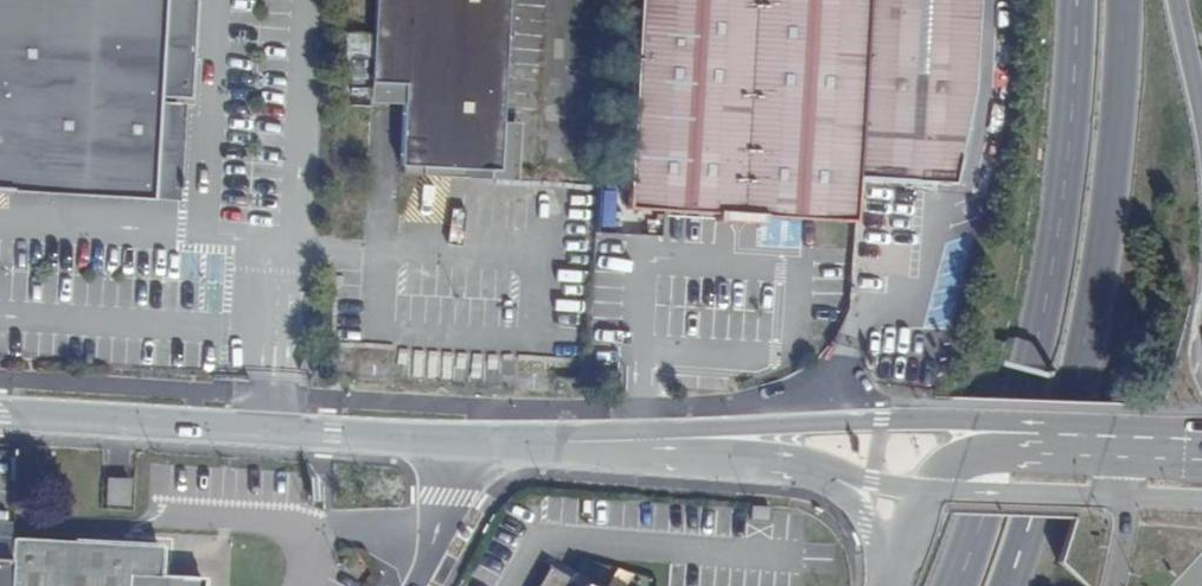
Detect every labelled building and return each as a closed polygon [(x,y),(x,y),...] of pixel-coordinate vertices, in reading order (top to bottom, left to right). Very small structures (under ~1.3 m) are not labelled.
[(62,191),(172,197),(177,115),(151,114),(152,110),(183,111),(190,0),(0,0),(0,187),(62,191)] [(503,122),(510,0),(375,0),(371,83),(370,95),(404,97),(400,165),(421,166),(421,176),(517,182),(520,123),(503,122)] [(854,179),(865,0),(638,0),(626,213),(746,218),(853,223),(854,179)] [(854,179),(906,182),(950,184),(968,92),(973,0),(865,0),(854,179)] [(511,105),(539,107),(542,50),(514,48),(511,105)] [(108,479),(108,502),(125,502),(125,479),(108,479)] [(751,519),(767,520),(767,509),(751,508),(751,519)] [(197,578),(157,577),(159,545),(111,543),(63,540),(11,538),(10,560),(9,585),(197,585),(197,578)] [(10,560),(0,559),(0,585),(9,585),(10,560)] [(549,568),(539,585),(582,585),(549,568)]
